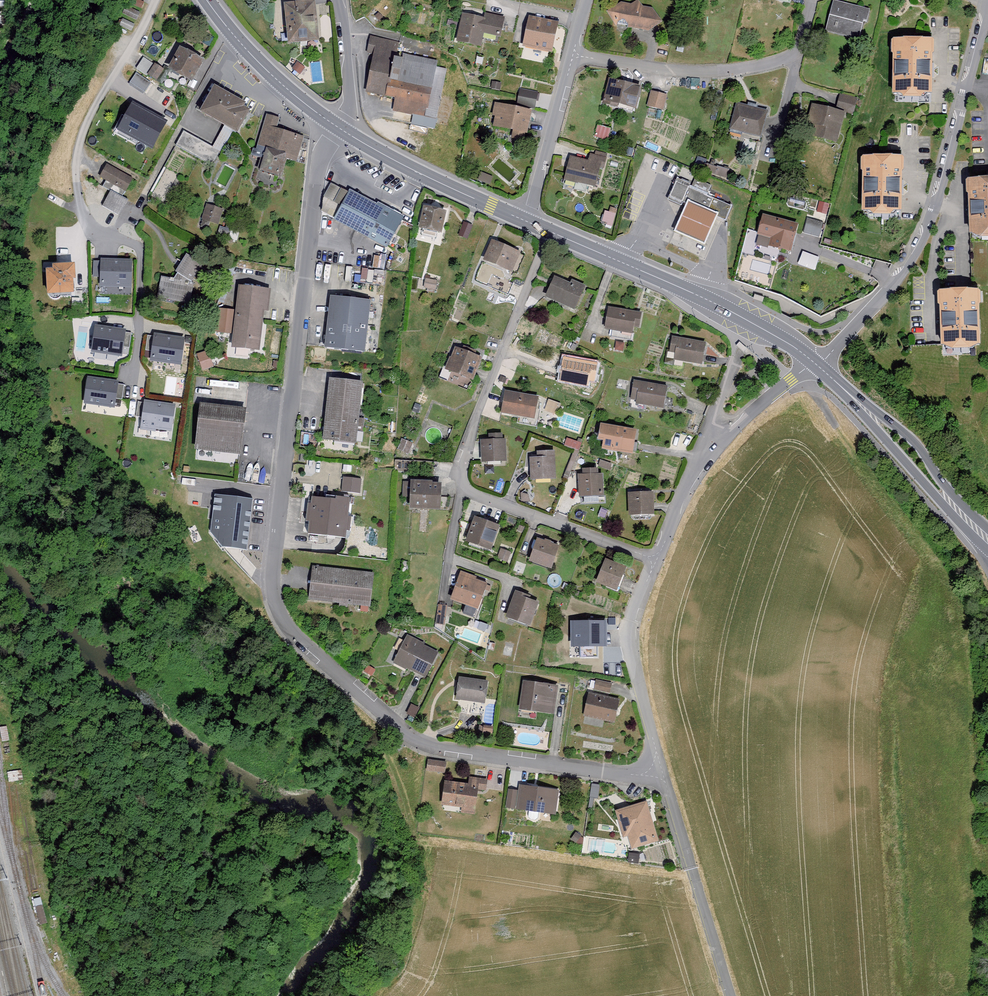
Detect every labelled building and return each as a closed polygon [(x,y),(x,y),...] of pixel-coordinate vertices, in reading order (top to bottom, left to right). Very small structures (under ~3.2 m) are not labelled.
[(652,8),(644,7),(639,0),(637,0),(632,4),(621,2),(608,11),(617,26),(650,32),(665,23),(652,8)] [(871,11),(834,2),(827,34),(862,41),(866,23),(869,22),(871,11)] [(315,4),(284,7),(288,46),(325,43),(323,19),(317,19),(315,4)] [(464,15),(457,42),(481,48),(485,33),(502,37),(506,19),(487,15),(486,20),(464,15)] [(562,23),(530,17),(524,48),(555,54),(562,23)] [(931,37),(893,37),(892,92),(900,92),(903,96),(921,96),(924,92),(931,92),(931,37)] [(399,43),(370,38),(366,56),(374,58),(367,93),(396,99),(394,111),(414,115),(412,125),(436,129),(447,70),(437,68),(439,61),(397,54),(399,43)] [(206,62),(181,49),(169,71),(194,83),(206,62)] [(163,72),(143,58),(135,70),(155,84),(163,72)] [(297,64),(293,70),(302,76),(306,70),(297,64)] [(131,83),(145,91),(151,81),(137,73),(131,83)] [(643,88),(610,80),(604,106),(633,113),(634,108),(638,109),(643,88)] [(213,86),(199,111),(237,132),(248,111),(243,108),(245,104),(216,88),(213,86)] [(538,93),(520,91),(518,105),(536,108),(538,93)] [(652,93),(648,109),(664,112),(668,97),(652,93)] [(840,95),(837,111),(845,113),(853,116),(857,107),(858,98),(840,95)] [(534,112),(496,104),(493,116),(497,117),(495,126),(529,134),(534,112)] [(763,139),(770,113),(738,105),(731,131),(763,139)] [(837,111),(812,105),(804,135),(837,143),(845,113),(837,111)] [(167,128),(132,107),(116,133),(151,154),(167,128)] [(280,120),(267,116),(257,151),(253,150),(252,157),(266,160),(269,150),(289,155),(288,162),(297,164),(305,138),(278,130),(280,120)] [(610,128),(598,125),(596,136),(607,139),(610,128)] [(269,150),(266,160),(262,173),(283,178),(288,162),(289,155),(269,150)] [(589,161),(570,156),(565,177),(594,185),(599,165),(604,166),(606,160),(605,155),(606,153),(594,151),(593,155),(591,154),(589,161)] [(903,154),(862,154),(862,210),(870,210),(873,213),(891,213),(894,209),(903,209),(903,154)] [(107,166),(100,178),(127,194),(134,181),(107,166)] [(969,178),(971,228),(979,232),(987,232),(987,177),(969,178)] [(678,183),(671,200),(689,207),(691,202),(721,215),(719,219),(728,223),(735,206),(678,183)] [(103,204),(119,214),(128,199),(112,189),(103,204)] [(350,194),(334,225),(387,254),(404,219),(396,215),(378,205),(378,207),(350,193),(350,194)] [(689,207),(678,232),(708,245),(719,219),(721,215),(691,202),(689,207)] [(222,210),(206,206),(201,223),(217,227),(222,210)] [(425,209),(420,232),(443,237),(447,214),(425,209)] [(603,221),(612,224),(616,212),(606,209),(603,221)] [(771,247),(794,251),(800,226),(764,217),(760,236),(772,239),(771,247)] [(804,231),(820,235),(823,222),(808,218),(804,231)] [(494,240),(485,261),(513,274),(523,253),(494,240)] [(163,279),(159,300),(199,309),(205,292),(193,287),(207,269),(187,256),(176,275),(179,276),(174,282),(163,279)] [(133,265),(103,263),(101,289),(132,291),(133,265)] [(79,280),(79,264),(57,265),(55,270),(50,270),(51,295),(77,294),(77,281),(79,280)] [(385,283),(386,269),(362,268),(362,282),(385,283)] [(437,281),(425,279),(423,288),(435,291),(437,281)] [(556,279),(546,300),(577,313),(588,287),(574,282),(572,285),(556,279)] [(239,287),(233,351),(262,354),(266,313),(270,313),(273,290),(239,287)] [(978,289),(940,290),(942,343),(953,348),(970,348),(980,342),(978,289)] [(377,303),(333,299),(328,349),(372,354),(377,303)] [(641,311),(608,305),(603,327),(632,332),(633,326),(641,326),(641,311)] [(234,312),(218,310),(215,334),(231,336),(234,312)] [(126,332),(94,328),(91,354),(123,358),(126,332)] [(707,341),(672,335),(670,351),(675,352),(674,359),(703,363),(707,341)] [(185,342),(153,338),(149,363),(182,368),(185,342)] [(480,355),(455,347),(448,369),(473,377),(480,355)] [(208,352),(197,356),(202,370),(213,366),(208,352)] [(597,363),(564,356),(560,379),(587,383),(590,377),(594,377),(597,363)] [(118,380),(88,376),(85,402),(115,405),(118,380)] [(668,383),(634,378),(631,397),(637,398),(636,402),(665,407),(668,383)] [(358,445),(365,384),(332,381),(329,412),(326,442),(358,445)] [(535,417),(539,395),(505,389),(501,411),(535,417)] [(176,405),(143,399),(139,426),(172,431),(176,405)] [(240,453),(244,407),(200,402),(195,448),(240,453)] [(637,427),(602,422),(600,438),(604,439),(603,445),(633,449),(637,427)] [(481,443),(482,464),(508,464),(507,437),(489,437),(489,443),(481,443)] [(402,438),(398,448),(408,452),(412,442),(402,438)] [(566,444),(579,448),(581,443),(568,438),(566,444)] [(529,454),(530,477),(556,476),(555,448),(537,448),(537,454),(529,454)] [(603,470),(578,471),(579,494),(604,493),(603,470)] [(345,479),(343,492),(361,494),(362,481),(345,479)] [(433,482),(412,482),(411,512),(442,512),(444,487),(433,485),(433,482)] [(654,489),(629,490),(630,512),(655,511),(654,489)] [(251,497),(214,493),(210,531),(223,545),(247,549),(251,497)] [(349,516),(350,500),(314,498),(312,505),(310,505),(308,523),(310,524),(309,535),(348,539),(348,533),(351,532),(353,519),(349,516)] [(467,544),(493,553),(502,528),(476,519),(467,544)] [(561,548),(538,540),(530,563),(553,571),(561,548)] [(501,551),(497,562),(508,565),(512,555),(501,551)] [(607,560),(597,584),(619,592),(629,569),(607,560)] [(376,575),(314,568),(310,601),(372,608),(376,575)] [(515,591),(506,618),(532,627),(541,603),(529,599),(531,597),(515,591)] [(609,622),(572,622),(572,647),(609,647),(609,622)] [(426,645),(408,636),(394,665),(427,680),(440,654),(426,647),(426,645)] [(485,703),(488,682),(459,677),(456,699),(485,703)] [(594,688),(610,691),(612,682),(596,678),(594,688)] [(555,715),(559,687),(525,682),(521,711),(555,715)] [(590,694),(584,718),(616,725),(621,701),(590,694)] [(447,763),(430,761),(428,773),(446,775),(447,763)] [(472,779),(471,786),(478,788),(478,791),(488,791),(488,781),(472,779)] [(471,786),(446,783),(443,808),(464,810),(463,814),(476,816),(478,791),(478,788),(471,786)] [(556,817),(559,791),(520,786),(517,812),(556,817)] [(515,811),(519,793),(510,791),(507,809),(515,811)] [(659,843),(648,804),(617,813),(625,840),(629,838),(633,851),(659,843)]
